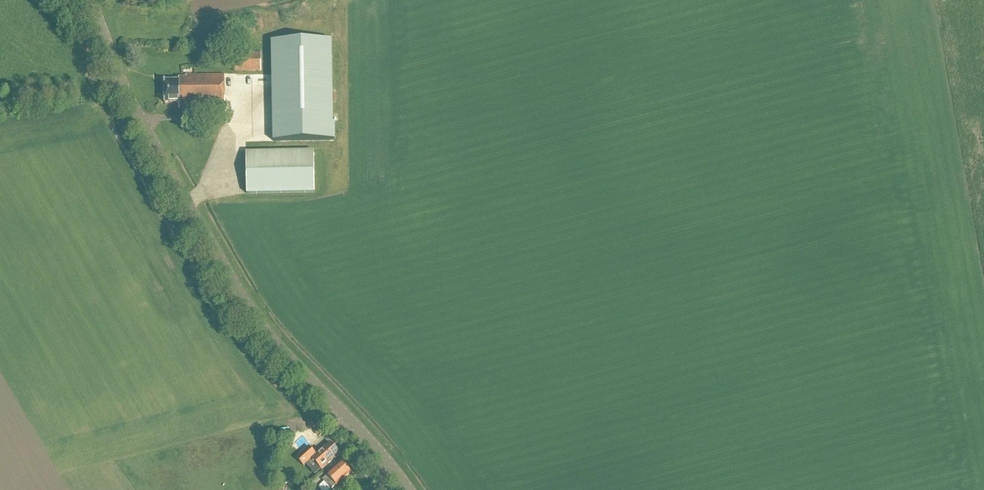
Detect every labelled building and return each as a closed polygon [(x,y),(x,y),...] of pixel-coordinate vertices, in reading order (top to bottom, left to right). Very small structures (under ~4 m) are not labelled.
[(271,38),(271,142),(328,142),(328,38),(271,38)] [(261,53),(236,54),(236,73),(262,72),(261,53)] [(179,81),(164,81),(164,103),(179,103),(179,110),(225,109),(224,76),(186,76),(186,78),(179,78),(179,81)] [(313,152),(245,153),(246,194),(314,193),(313,152)] [(309,447),(289,465),(297,473),(312,459),(322,470),(333,460),(332,459),(338,453),(331,444),(326,448),(325,447),(316,455),(309,447)] [(323,480),(332,489),(351,473),(342,463),(323,480)]
